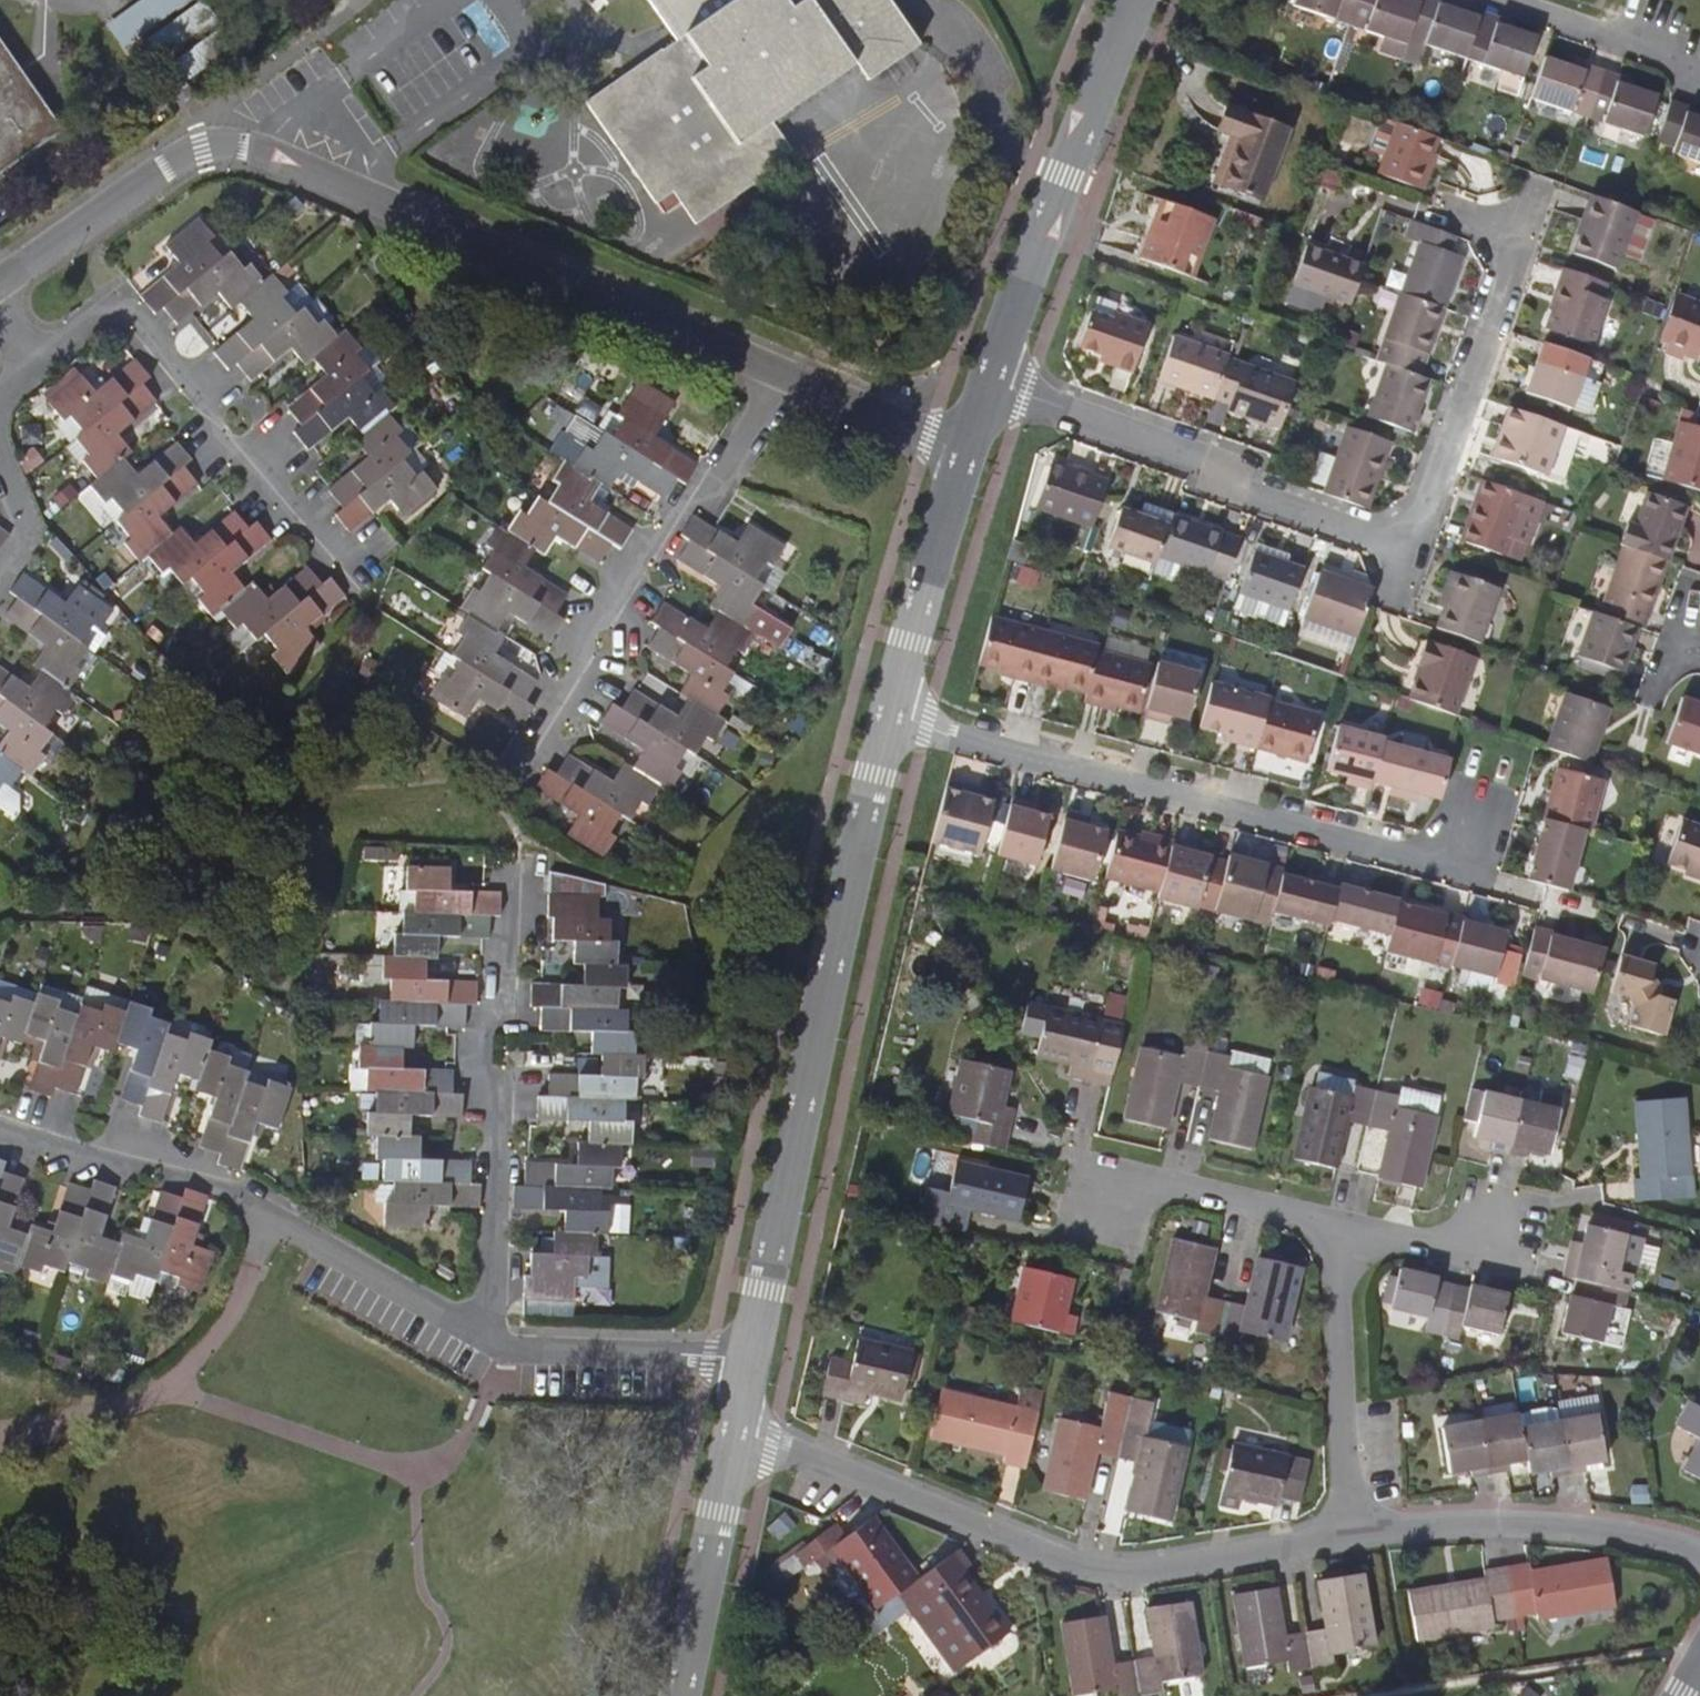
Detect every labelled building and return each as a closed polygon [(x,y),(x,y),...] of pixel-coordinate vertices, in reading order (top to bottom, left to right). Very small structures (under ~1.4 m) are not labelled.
[(176,68),(187,85),(239,49),(205,0),(143,0),(111,22),(146,74),(168,58),(176,68)] [(679,43),(589,104),(658,205),(676,194),(699,227),(799,160),(776,124),(860,66),(871,83),(922,48),(888,0),(807,0),(800,4),(797,0),(649,0),(679,43)] [(1292,6),(1349,26),(1359,0),(1294,0),(1292,6)] [(1349,26),(1383,38),(1378,53),(1400,61),(1402,55),(1420,2),(1413,0),(1359,0),(1349,26)] [(1420,2),(1402,55),(1420,60),(1425,46),(1464,60),(1479,17),(1439,3),(1440,0),(1421,0),(1420,2)] [(1498,17),(1481,11),(1479,17),(1464,60),(1503,73),(1497,92),(1516,97),(1537,37),(1497,24),(1498,17)] [(62,130),(0,39),(0,173),(62,130)] [(1402,55),(1400,61),(1417,67),(1420,60),(1402,55)] [(1546,56),(1529,100),(1586,120),(1604,71),(1587,66),(1585,71),(1546,56)] [(187,85),(176,68),(161,78),(167,87),(160,93),(164,101),(187,85)] [(1604,71),(1586,120),(1642,139),(1657,96),(1617,81),(1617,75),(1604,71)] [(1671,98),(1656,143),(1671,149),(1671,153),(1699,163),(1699,116),(1692,113),(1694,107),(1671,98)] [(1216,131),(1228,137),(1237,140),(1219,185),(1263,202),(1290,130),(1225,106),(1216,131)] [(1694,107),(1692,113),(1699,116),(1699,109),(1694,107)] [(1438,138),(1437,138),(1396,123),(1376,173),(1419,189),(1438,138)] [(1210,182),(1219,185),(1237,140),(1228,137),(1210,182)] [(1638,214),(1590,195),(1580,222),(1586,225),(1576,254),(1617,269),(1638,214)] [(1151,241),(1145,240),(1138,259),(1192,277),(1213,220),(1160,200),(1152,222),(1158,224),(1151,241)] [(140,294),(155,312),(163,305),(221,257),(209,241),(215,235),(201,217),(167,245),(176,257),(180,262),(140,294)] [(1152,222),(1145,240),(1151,241),(1158,224),(1152,222)] [(1400,293),(1445,308),(1449,310),(1465,258),(1451,254),(1457,236),(1424,224),(1400,293)] [(1359,278),(1363,265),(1306,245),(1291,284),(1349,306),(1359,278)] [(221,257),(163,305),(178,323),(218,290),(232,307),(240,301),(265,279),(251,261),(243,267),(230,250),(221,257)] [(1608,285),(1563,269),(1557,287),(1559,289),(1552,310),(1545,331),(1592,347),(1607,301),(1603,299),(1608,285)] [(237,361),(295,312),(282,296),(288,291),(273,273),(265,279),(240,301),(254,318),(215,350),(229,367),(237,361)] [(1549,309),(1552,310),(1559,289),(1557,287),(1549,309)] [(1376,360),(1386,363),(1422,377),(1445,308),(1400,293),(1376,360)] [(1699,356),(1699,307),(1669,295),(1666,304),(1654,338),(1666,343),(1661,353),(1680,360),(1684,350),(1699,356)] [(313,357),(338,336),(323,317),(317,322),(303,306),(295,312),(237,361),(252,379),(292,346),(305,363),(313,357)] [(1131,374),(1149,326),(1115,314),(1112,319),(1090,312),(1077,348),(1106,358),(1104,363),(1131,374)] [(288,407),(302,425),(369,369),(355,352),(361,346),(347,328),(338,336),(313,357),(327,374),(288,407)] [(1214,398),(1229,355),(1174,336),(1158,379),(1213,400),(1214,398)] [(1288,407),(1296,382),(1244,364),(1245,357),(1230,352),(1229,355),(1214,398),(1228,404),(1227,410),(1280,429),(1288,407)] [(152,376),(137,358),(135,361),(97,391),(83,375),(50,402),(65,420),(71,415),(84,431),(143,383),(152,376)] [(1569,408),(1581,377),(1535,362),(1525,392),(1569,408)] [(369,369),(302,425),(295,431),(309,448),(349,416),(363,432),(389,412),(396,405),(381,388),(390,380),(377,363),(369,369)] [(1422,377),(1386,363),(1367,418),(1410,433),(1430,379),(1422,377)] [(677,477),(687,482),(699,463),(654,435),(658,429),(675,402),(639,379),(618,413),(608,408),(597,426),(604,431),(677,477)] [(84,431),(77,438),(90,454),(84,460),(98,478),(124,456),(132,450),(118,433),(158,401),(143,383),(84,431)] [(1654,399),(1635,393),(1629,410),(1648,417),(1654,399)] [(1563,428),(1507,409),(1501,428),(1505,430),(1495,459),(1545,476),(1563,428)] [(1689,429),(1693,415),(1681,410),(1677,426),(1689,429)] [(329,489),(343,507),(403,458),(411,452),(397,435),(403,430),(389,412),(363,432),(356,438),(369,456),(329,489)] [(1677,426),(1660,484),(1699,496),(1699,432),(1689,429),(1677,426)] [(1322,494),(1361,508),(1371,482),(1377,484),(1387,455),(1382,454),(1386,441),(1346,427),(1323,493),(1322,494)] [(1490,457),(1495,459),(1505,430),(1501,428),(1490,457)] [(573,464),(601,482),(609,487),(621,469),(664,496),(677,477),(604,431),(593,448),(586,443),(567,432),(553,452),(566,460),(573,464)] [(1648,471),(1662,476),(1672,439),(1659,435),(1648,471)] [(138,474),(124,456),(98,478),(91,484),(106,502),(112,497),(126,513),(185,465),(192,459),(178,441),(138,474)] [(1391,443),(1386,441),(1382,454),(1387,455),(1391,443)] [(403,458),(343,507),(336,513),(351,530),(391,498),(395,504),(405,515),(437,487),(423,470),(430,464),(416,447),(411,452),(403,458)] [(547,501),(612,542),(621,548),(633,529),(607,512),(590,501),(599,485),(601,482),(573,464),(566,460),(553,480),(559,483),(547,501)] [(1051,461),(1049,468),(1071,475),(1073,469),(1051,461)] [(126,513),(118,520),(132,537),(125,543),(140,561),(148,554),(172,532),(159,515),(199,482),(185,465),(126,513)] [(1091,529),(1107,488),(1092,483),(1094,476),(1073,469),(1071,475),(1049,468),(1035,510),(1091,529)] [(1107,488),(1108,482),(1094,476),(1092,483),(1107,488)] [(1485,482),(1479,480),(1473,500),(1478,502),(1485,482)] [(1361,508),(1367,510),(1377,484),(1371,482),(1361,508)] [(1526,496),(1485,482),(1478,502),(1473,500),(1463,526),(1469,529),(1464,543),(1503,555),(1508,538),(1512,539),(1526,496)] [(590,501),(607,512),(611,505),(603,499),(607,491),(599,485),(590,501)] [(1620,545),(1622,546),(1668,562),(1687,508),(1645,492),(1634,523),(1628,521),(1620,545)] [(509,530),(535,547),(544,553),(556,534),(599,561),(612,542),(547,501),(540,496),(528,515),(520,511),(509,530)] [(1544,519),(1562,522),(1565,505),(1547,502),(1544,519)] [(1155,566),(1157,559),(1173,515),(1142,504),(1138,514),(1120,509),(1106,548),(1155,566)] [(181,526),(172,532),(148,554),(163,571),(170,567),(183,583),(249,527),(235,510),(195,543),(181,526)] [(738,541),(695,515),(682,534),(691,540),(755,580),(756,579),(767,561),(774,565),(787,546),(751,522),(742,535),(738,541)] [(1173,515),(1157,559),(1208,576),(1209,574),(1227,580),(1240,542),(1221,536),(1222,532),(1173,515)] [(183,583),(182,585),(195,601),(199,598),(214,616),(222,609),(246,589),(233,572),(272,540),(256,521),(249,527),(183,583)] [(524,566),(535,547),(509,530),(499,525),(487,544),(493,548),(482,567),(492,573),(555,612),(556,612),(567,594),(524,566)] [(1459,541),(1464,543),(1469,529),(1463,526),(1459,541)] [(9,534),(0,528),(0,546),(9,534)] [(711,605),(719,611),(720,610),(747,628),(748,627),(760,607),(753,603),(765,585),(756,579),(755,580),(691,540),(679,559),(723,586),(711,605)] [(1638,629),(1644,630),(1668,562),(1622,546),(1597,614),(1638,629)] [(1289,612),(1304,569),(1253,552),(1239,593),(1289,612)] [(255,581),(246,589),(222,609),(236,627),(242,622),(256,639),(265,632),(323,583),(308,566),(269,599),(255,581)] [(1357,638),(1368,606),(1374,590),(1320,571),(1303,619),(1357,638)] [(10,591),(18,597),(95,652),(107,635),(100,629),(113,610),(79,585),(69,597),(65,603),(23,572),(10,591)] [(1436,605),(1442,607),(1454,574),(1449,572),(1436,605)] [(460,606),(469,612),(497,629),(508,610),(552,637),(565,617),(556,612),(555,612),(492,573),(480,590),(473,586),(460,606)] [(1435,628),(1480,645),(1500,591),(1454,574),(1442,607),(1435,628)] [(332,576),(323,583),(265,632),(277,648),(272,654),(287,672),(319,645),(310,633),(305,627),(345,594),(332,576)] [(34,664),(42,670),(69,688),(82,671),(87,674),(100,656),(95,652),(18,597),(6,615),(48,646),(34,664)] [(757,632),(748,627),(747,628),(720,610),(719,611),(707,629),(664,602),(652,621),(661,627),(726,667),(738,647),(744,652),(757,632)] [(505,634),(497,629),(469,612),(457,631),(463,636),(452,654),(525,701),(526,699),(537,680),(494,653),(505,634)] [(1638,629),(1597,614),(1592,612),(1576,657),(1616,670),(1621,662),(1625,664),(1638,629)] [(1044,633),(991,618),(978,665),(1000,671),(1013,674),(1011,679),(1030,684),(1044,633)] [(680,693),(689,698),(690,698),(718,715),(730,695),(723,691),(735,672),(726,667),(661,627),(649,646),(692,673),(680,693)] [(1098,647),(1044,633),(1030,684),(1049,689),(1051,684),(1063,688),(1085,694),(1096,652),(1098,647)] [(1407,700),(1454,717),(1476,659),(1422,641),(1414,665),(1419,667),(1407,700)] [(452,654),(446,651),(434,669),(442,675),(430,694),(465,717),(473,703),(477,697),(522,725),(534,706),(526,699),(525,701),(452,654)] [(1150,666),(1096,652),(1085,694),(1083,703),(1102,708),(1103,704),(1115,707),(1138,714),(1150,666)] [(1199,675),(1157,663),(1142,717),(1161,722),(1163,714),(1169,716),(1187,721),(1199,675)] [(42,670),(29,687),(0,666),(0,695),(44,727),(57,709),(63,714),(77,694),(69,688),(42,670)] [(1013,674),(1000,671),(999,675),(1011,679),(1013,674)] [(1268,699),(1211,683),(1199,728),(1224,735),(1236,738),(1235,743),(1255,749),(1268,702),(1268,699)] [(1063,688),(1051,684),(1049,689),(1062,693),(1063,688)] [(686,749),(695,754),(707,735),(714,739),(726,720),(718,715),(690,698),(689,698),(678,716),(634,688),(621,708),(686,749)] [(1544,747),(1591,763),(1597,746),(1594,745),(1598,733),(1602,733),(1611,710),(1563,693),(1544,747)] [(0,745),(0,751),(23,768),(32,774),(45,756),(55,761),(67,743),(44,727),(0,695),(0,723),(10,731),(0,745)] [(1680,699),(1665,743),(1699,756),(1699,706),(1680,699)] [(644,749),(632,768),(660,786),(669,791),(682,771),(675,767),(686,749),(621,708),(614,702),(601,722),(644,749)] [(1319,715),(1268,702),(1255,749),(1306,762),(1319,715)] [(1169,716),(1163,714),(1161,722),(1167,724),(1169,716)] [(1382,744),(1383,740),(1337,727),(1325,772),(1346,777),(1355,779),(1352,787),(1369,791),(1372,783),(1382,744)] [(1236,738),(1224,735),(1223,740),(1235,743),(1236,738)] [(1449,762),(1382,744),(1372,783),(1389,788),(1387,796),(1404,800),(1406,792),(1418,796),(1439,801),(1449,762)] [(0,751),(0,807),(13,816),(20,808),(20,794),(10,787),(23,768),(0,751)] [(660,786),(632,768),(624,763),(612,782),(569,754),(556,773),(621,814),(630,819),(642,801),(649,805),(660,786)] [(621,814),(556,773),(548,768),(536,786),(559,801),(580,815),(568,833),(605,856),(617,837),(609,833),(621,814)] [(1557,769),(1543,820),(1544,820),(1584,831),(1591,833),(1604,782),(1557,769)] [(1355,779),(1346,777),(1345,784),(1352,787),(1355,779)] [(947,780),(930,844),(979,857),(994,801),(980,797),(969,794),(970,786),(947,780)] [(981,789),(970,786),(969,794),(980,797),(981,789)] [(1418,796),(1406,792),(1404,800),(1416,803),(1418,796)] [(1011,799),(996,855),(1036,866),(1049,818),(1034,814),(1026,811),(1028,803),(1011,799)] [(1036,806),(1028,803),(1026,811),(1034,814),(1036,806)] [(1065,813),(1050,869),(1092,881),(1105,832),(1087,827),(1080,825),(1082,817),(1065,813)] [(1089,819),(1082,817),(1080,825),(1087,827),(1089,819)] [(1584,831),(1544,820),(1528,882),(1545,887),(1568,893),(1584,831)] [(1678,823),(1665,863),(1693,874),(1692,878),(1699,880),(1699,830),(1678,823)] [(1139,837),(1117,832),(1104,879),(1158,893),(1172,841),(1152,836),(1152,841),(1139,837)] [(1140,833),(1139,837),(1152,841),(1152,836),(1140,833)] [(1197,909),(1197,907),(1213,911),(1226,862),(1196,854),(1188,852),(1189,846),(1172,841),(1158,893),(1156,899),(1197,909)] [(396,863),(397,849),(364,848),(364,861),(396,863)] [(1282,871),(1228,857),(1226,862),(1213,911),(1268,925),(1271,912),(1281,876),(1282,871)] [(501,893),(472,891),(449,890),(449,883),(450,868),(407,867),(406,890),(400,890),(399,911),(403,911),(489,914),(490,916),(500,916),(501,893)] [(1318,886),(1281,876),(1271,912),(1328,927),(1329,920),(1339,886),(1319,881),(1318,886)] [(1397,902),(1339,886),(1329,920),(1388,936),(1397,903),(1397,902)] [(574,963),(583,964),(616,965),(616,964),(617,941),(609,941),(610,920),(598,919),(599,895),(548,893),(547,920),(554,921),(553,940),(575,941),(574,963)] [(1397,903),(1388,936),(1382,959),(1446,976),(1447,973),(1461,919),(1444,914),(1444,916),(1397,903)] [(393,956),(426,958),(437,958),(438,936),(489,938),(490,916),(489,914),(403,911),(402,933),(394,933),(393,956)] [(1509,989),(1517,958),(1500,954),(1504,936),(1490,932),(1491,927),(1461,919),(1447,973),(1465,978),(1461,993),(1490,1000),(1494,985),(1509,989)] [(1603,952),(1550,937),(1551,934),(1533,929),(1521,975),(1591,993),(1603,952)] [(425,980),(426,958),(393,956),(383,956),(382,979),(390,979),(390,1001),(466,1004),(476,1004),(477,982),(425,980)] [(1653,999),(1649,989),(1648,987),(1654,968),(1620,957),(1611,990),(1627,995),(1633,1010),(1627,1029),(1661,1039),(1670,1005),(1653,999)] [(530,1006),(541,1007),(617,1009),(618,988),(626,988),(627,965),(616,964),(616,965),(583,964),(583,985),(532,984),(530,1006)] [(22,1043),(25,1033),(37,990),(0,979),(0,1036),(22,1043)] [(37,990),(25,1033),(46,1040),(30,1090),(51,1096),(54,1087),(85,994),(41,981),(37,990)] [(129,1001),(130,999),(87,986),(85,994),(54,1087),(76,1094),(92,1045),(113,1052),(116,1042),(129,1001)] [(1656,986),(1649,989),(1653,999),(1660,996),(1656,986)] [(360,1045),(402,1046),(412,1047),(413,1025),(465,1026),(466,1004),(390,1001),(380,1000),(379,1022),(370,1021),(370,1024),(357,1024),(356,1044),(360,1045)] [(166,1034),(170,1022),(149,1016),(151,1008),(129,1001),(116,1042),(137,1048),(121,1098),(142,1105),(166,1034)] [(617,1009),(541,1007),(540,1029),(592,1031),(592,1053),(601,1054),(633,1054),(634,1031),(627,1031),(627,1009),(617,1009)] [(1113,1084),(1127,1025),(1051,1007),(1040,1054),(1075,1063),(1072,1074),(1113,1084)] [(177,1073),(198,1080),(208,1049),(212,1039),(189,1032),(186,1041),(166,1034),(142,1105),(139,1114),(160,1121),(177,1073)] [(1211,1049),(1214,1036),(1199,1033),(1196,1046),(1189,1044),(1186,1056),(1146,1046),(1128,1118),(1169,1128),(1181,1080),(1202,1085),(1211,1049)] [(376,1090),(452,1093),(454,1071),(401,1068),(402,1046),(360,1045),(358,1068),(366,1069),(365,1090),(376,1090)] [(246,1081),(249,1071),(228,1065),(230,1057),(208,1049),(198,1080),(195,1090),(215,1097),(199,1146),(221,1154),(246,1081)] [(1211,1049),(1202,1085),(1224,1090),(1212,1138),(1254,1148),(1271,1075),(1230,1065),(1232,1054),(1211,1049)] [(645,1055),(633,1054),(601,1054),(601,1076),(549,1074),(548,1097),(624,1100),(634,1100),(635,1080),(644,1080),(645,1055)] [(968,1137),(1004,1146),(1014,1105),(1003,1102),(1010,1068),(963,1057),(951,1110),(974,1115),(968,1137)] [(1373,1124),(1381,1088),(1360,1083),(1361,1077),(1322,1068),(1319,1086),(1315,1085),(1297,1158),(1339,1168),(1352,1120),(1373,1124)] [(218,1164),(240,1171),(256,1121),(263,1123),(278,1128),(292,1087),(269,1080),(266,1087),(246,1081),(221,1154),(218,1164)] [(1471,1084),(1464,1113),(1477,1116),(1474,1130),(1495,1134),(1492,1142),(1509,1147),(1521,1096),(1471,1084)] [(1381,1088),(1373,1124),(1395,1129),(1383,1177),(1425,1187),(1447,1096),(1405,1085),(1404,1094),(1381,1088)] [(1521,1096),(1509,1147),(1526,1151),(1528,1142),(1548,1147),(1562,1092),(1543,1086),(1539,1100),(1521,1096)] [(377,1136),(409,1137),(410,1114),(461,1116),(462,1094),(452,1093),(376,1090),(375,1113),(367,1112),(366,1136),(377,1136)] [(1640,1198),(1686,1193),(1685,1172),(1692,1170),(1683,1093),(1636,1097),(1640,1137),(1648,1137),(1651,1175),(1637,1176),(1640,1198)] [(589,1121),(588,1143),(620,1145),(630,1145),(631,1122),(624,1121),(624,1100),(548,1097),(537,1096),(537,1119),(589,1121)] [(394,1181),(470,1184),(470,1161),(419,1159),(420,1138),(409,1137),(377,1136),(376,1159),(384,1160),(383,1181),(394,1181)] [(620,1145),(588,1143),(577,1143),(577,1165),(525,1163),(524,1186),(600,1189),(611,1190),(612,1168),(620,1169),(620,1145)] [(916,1214),(964,1225),(969,1204),(1017,1215),(1027,1173),(954,1156),(944,1198),(934,1197),(935,1188),(924,1185),(916,1214)] [(19,1265),(27,1234),(7,1227),(23,1178),(3,1171),(0,1179),(0,1270),(15,1276),(19,1265)] [(108,1284),(111,1273),(120,1243),(99,1236),(116,1186),(93,1179),(91,1189),(67,1262),(87,1269),(85,1276),(108,1284)] [(481,1184),(470,1184),(394,1181),(393,1203),(385,1203),(384,1226),(427,1228),(428,1214),(428,1206),(468,1207),(480,1208),(481,1184)] [(67,1262),(91,1189),(70,1182),(53,1232),(31,1225),(27,1234),(19,1265),(41,1272),(43,1265),(65,1272),(67,1262)] [(600,1189),(524,1186),(514,1185),(513,1209),(564,1211),(564,1232),(596,1234),(607,1234),(607,1211),(599,1211),(600,1189)] [(186,1188),(182,1197),(159,1271),(179,1277),(177,1284),(199,1292),(213,1252),(198,1246),(190,1244),(207,1195),(186,1188)] [(156,1280),(159,1271),(182,1197),(162,1190),(145,1240),(123,1233),(120,1243),(111,1273),(133,1281),(136,1273),(156,1280)] [(704,1218),(706,1206),(690,1203),(688,1214),(704,1218)] [(1565,1271),(1579,1274),(1627,1285),(1639,1230),(1627,1227),(1629,1218),(1598,1212),(1595,1221),(1588,1220),(1583,1237),(1579,1257),(1569,1254),(1565,1271)] [(524,1276),(523,1299),(573,1301),(573,1278),(587,1279),(587,1258),(595,1258),(596,1234),(564,1232),(553,1232),(553,1254),(531,1253),(530,1276),(524,1276)] [(1573,1236),(1569,1254),(1579,1257),(1583,1237),(1573,1236)] [(1217,1336),(1225,1300),(1204,1295),(1216,1247),(1173,1237),(1156,1310),(1198,1320),(1196,1331),(1217,1336)] [(1225,1300),(1217,1336),(1238,1340),(1241,1330),(1282,1339),(1300,1267),(1258,1256),(1246,1305),(1241,1304),(1225,1300)] [(1010,1316),(1069,1331),(1074,1309),(1064,1307),(1071,1273),(1024,1261),(1010,1316)] [(1442,1330),(1452,1288),(1437,1284),(1438,1279),(1399,1270),(1391,1304),(1429,1313),(1426,1326),(1442,1330)] [(1627,1285),(1579,1274),(1575,1290),(1571,1289),(1562,1327),(1601,1337),(1610,1298),(1623,1301),(1627,1285)] [(1452,1288),(1442,1330),(1458,1334),(1461,1320),(1499,1331),(1507,1296),(1469,1286),(1468,1292),(1452,1288)] [(867,1389),(901,1396),(912,1351),(858,1338),(853,1361),(831,1355),(823,1390),(864,1399),(867,1389)] [(1026,1462),(1042,1391),(1019,1386),(1015,1403),(942,1386),(931,1432),(969,1442),(971,1434),(1008,1443),(1005,1457),(1026,1462)] [(1118,1454),(1132,1395),(1110,1389),(1102,1425),(1060,1416),(1043,1487),(1085,1497),(1097,1449),(1118,1454)] [(1132,1395),(1118,1454),(1139,1458),(1128,1507),(1169,1517),(1186,1445),(1145,1435),(1153,1400),(1132,1395)] [(1692,1400),(1678,1425),(1699,1437),(1699,1404),(1692,1400)] [(1526,1453),(1521,1426),(1519,1411),(1481,1417),(1489,1467),(1506,1465),(1505,1456),(1526,1453)] [(1561,1420),(1569,1472),(1604,1466),(1602,1456),(1605,1457),(1598,1414),(1561,1420)] [(1489,1467),(1481,1417),(1443,1423),(1449,1466),(1472,1462),(1473,1470),(1489,1467)] [(1521,1426),(1526,1453),(1529,1469),(1549,1466),(1551,1475),(1569,1472),(1561,1420),(1521,1426)] [(1233,1442),(1218,1502),(1238,1506),(1242,1494),(1276,1501),(1278,1493),(1299,1499),(1309,1462),(1233,1442)] [(1686,1469),(1699,1477),(1699,1444),(1686,1469)] [(840,1545),(868,1585),(883,1606),(901,1592),(922,1576),(908,1556),(880,1517),(850,1537),(841,1524),(781,1567),(791,1580),(840,1545)] [(960,1548),(922,1576),(901,1592),(911,1605),(907,1608),(952,1668),(970,1655),(973,1657),(1010,1631),(986,1598),(982,1601),(975,1593),(980,1589),(965,1569),(971,1564),(960,1548)] [(1507,1568),(1515,1615),(1537,1611),(1539,1619),(1614,1606),(1607,1560),(1569,1566),(1570,1573),(1532,1579),(1529,1564),(1507,1568)] [(1515,1615),(1507,1568),(1485,1571),(1487,1586),(1450,1592),(1449,1586),(1412,1592),(1419,1638),(1494,1626),(1492,1618),(1515,1615)] [(1305,1630),(1311,1666),(1333,1663),(1331,1652),(1369,1646),(1357,1572),(1319,1578),(1327,1626),(1305,1630)] [(1311,1666),(1305,1630),(1283,1633),(1275,1586),(1239,1592),(1250,1666),(1287,1659),(1289,1670),(1311,1666)] [(1133,1659),(1139,1695),(1160,1692),(1158,1681),(1196,1675),(1184,1601),(1147,1608),(1154,1656),(1133,1659)] [(1133,1659),(1111,1662),(1103,1615),(1066,1621),(1079,1693),(1115,1689),(1116,1695),(1133,1695),(1139,1695),(1133,1659)]
